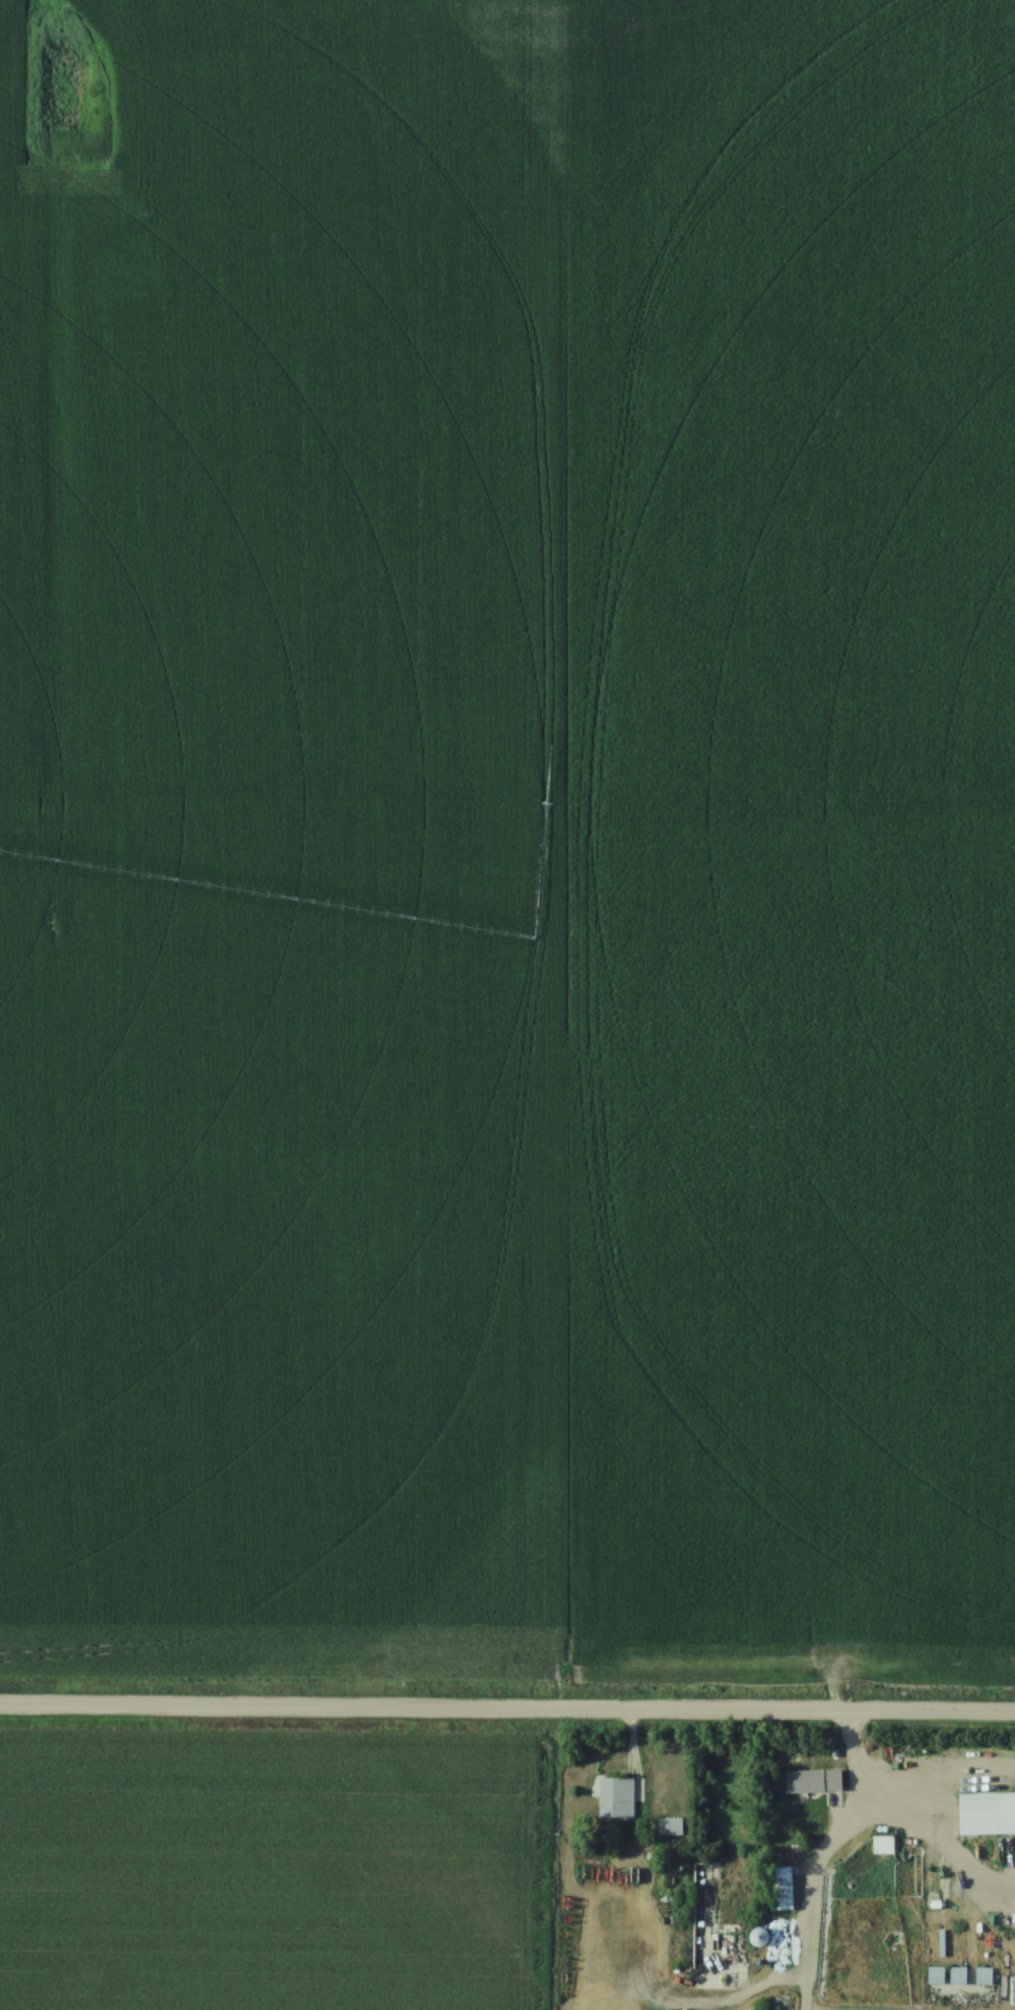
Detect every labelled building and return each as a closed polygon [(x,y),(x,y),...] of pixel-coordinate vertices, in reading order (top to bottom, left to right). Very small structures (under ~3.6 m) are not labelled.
[(842,1793),(842,1771),(787,1771),(787,1793),(842,1793)] [(600,1819),(635,1819),(635,1779),(600,1779),(600,1819)] [(961,1794),(961,1836),(1014,1836),(1014,1793),(961,1794)] [(894,1838),(874,1838),(874,1855),(894,1855),(894,1838)] [(771,1911),(793,1911),(793,1867),(771,1867),(771,1911)] [(766,1948),(770,1934),(754,1929),(750,1943),(766,1948)] [(944,1985),(944,1970),(930,1970),(930,1985),(944,1985)] [(965,1985),(965,1970),(952,1970),(952,1985),(965,1985)] [(993,1970),(977,1970),(977,1985),(993,1985),(993,1970)]
